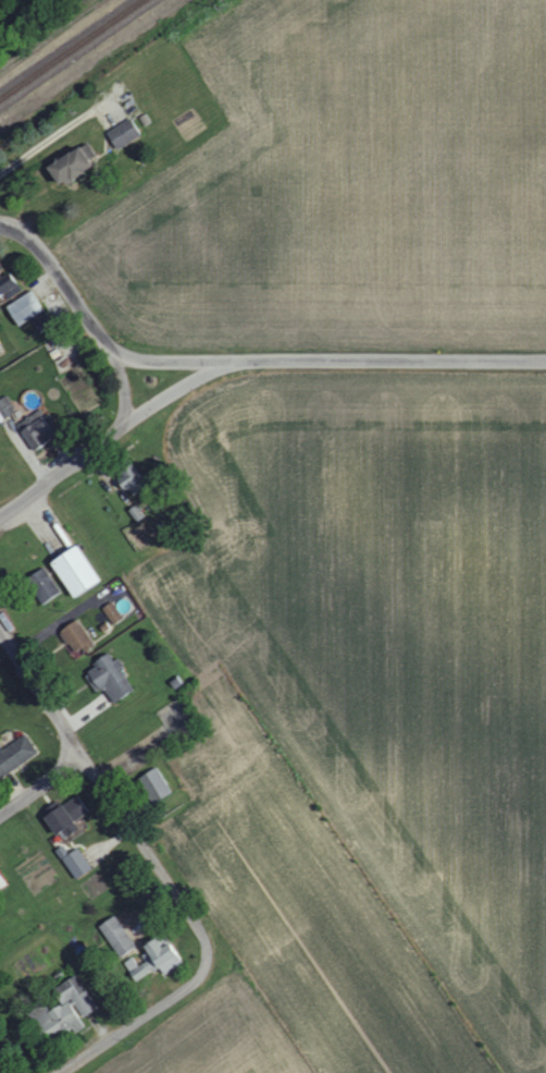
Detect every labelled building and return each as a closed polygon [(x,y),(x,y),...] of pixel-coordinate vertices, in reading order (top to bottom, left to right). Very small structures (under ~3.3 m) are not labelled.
[(114,146),(107,135),(108,132),(129,117),(138,130),(114,146)] [(39,166),(63,149),(63,150),(73,144),(75,147),(85,141),(92,154),(83,160),(85,162),(76,168),(76,169),(59,182),(58,180),(52,184),(39,166)] [(22,289),(14,272),(0,278),(0,282),(6,296),(22,289)] [(46,309),(34,289),(8,305),(21,324),(46,309)] [(17,410),(7,394),(0,399),(0,416),(2,419),(17,410)] [(47,416),(41,408),(18,424),(36,449),(64,429),(52,413),(47,416)] [(129,490),(147,478),(137,464),(119,476),(129,490)] [(77,597),(103,580),(81,544),(54,561),(77,597)] [(44,602),(62,592),(46,567),(29,576),(44,602)] [(124,618),(114,600),(105,606),(114,624),(124,618)] [(96,641),(78,618),(61,631),(79,655),(96,641)] [(106,686),(115,702),(136,690),(114,653),(85,670),(98,691),(106,686)] [(27,733),(0,752),(0,779),(40,751),(27,733)] [(173,791),(158,766),(141,777),(156,802),(173,791)] [(62,837),(79,826),(75,820),(90,811),(79,794),(62,805),(59,800),(44,811),(62,837)] [(69,853),(65,845),(59,848),(76,878),(93,868),(81,846),(69,853)] [(121,956),(137,946),(117,915),(101,925),(121,956)] [(185,962),(174,942),(167,947),(161,937),(142,947),(150,960),(139,966),(134,957),(126,961),(137,980),(162,966),(166,973),(185,962)] [(99,1008),(79,973),(56,987),(65,1002),(43,1015),(57,1040),(86,1023),(83,1017),(99,1008)]
